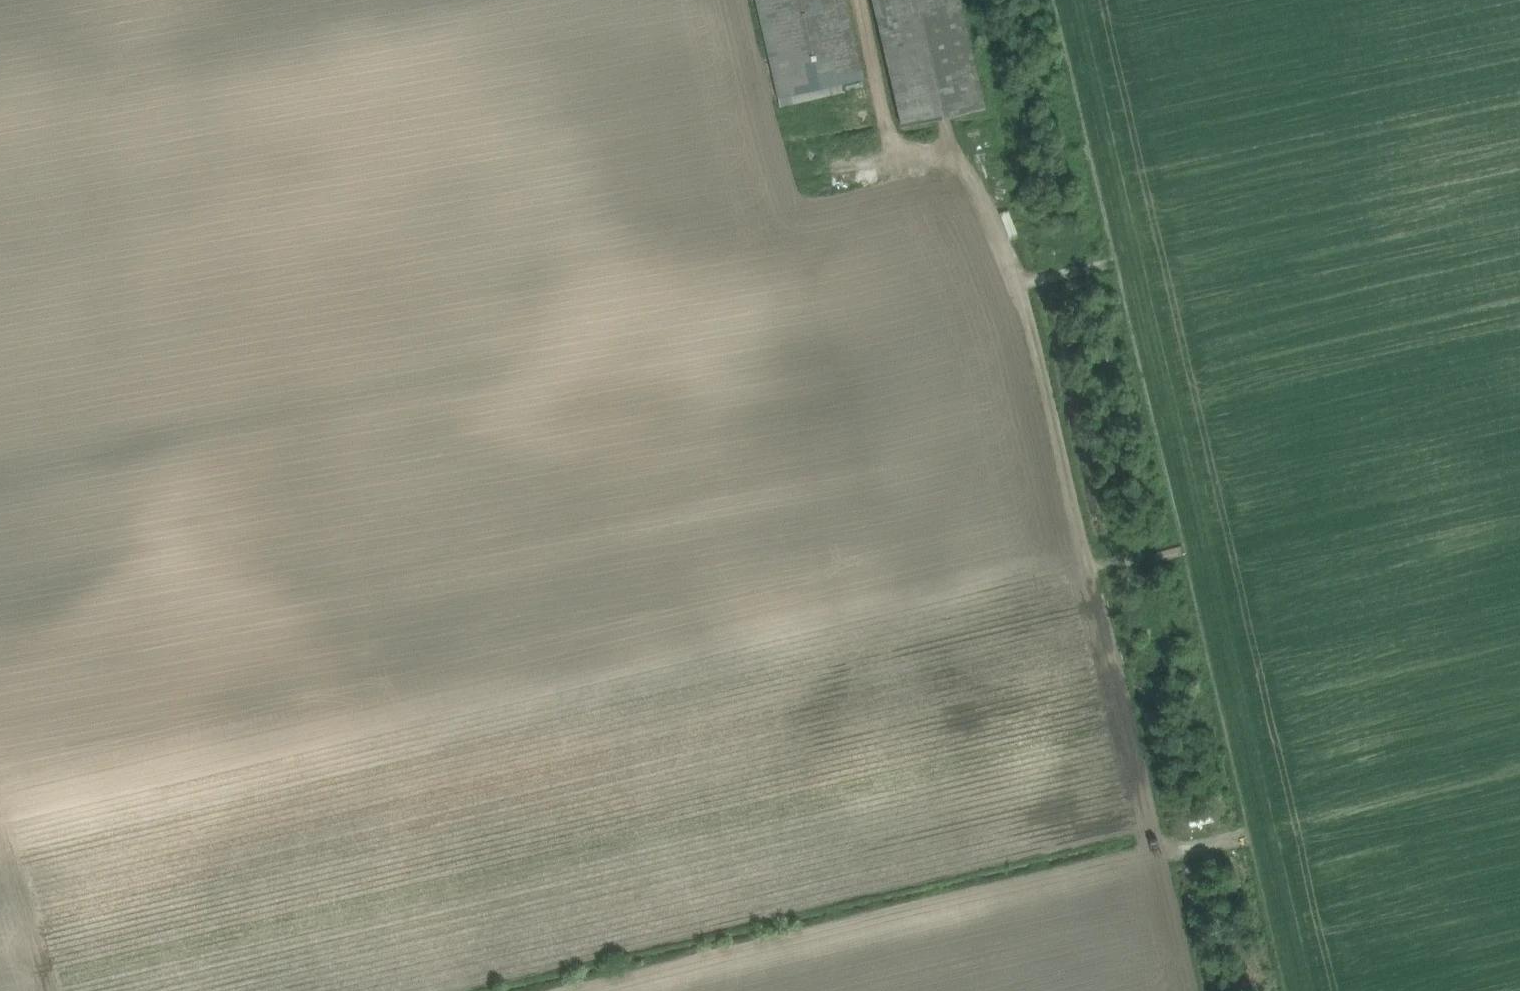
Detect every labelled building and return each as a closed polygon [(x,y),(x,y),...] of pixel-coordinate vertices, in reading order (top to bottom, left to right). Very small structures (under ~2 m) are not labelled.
[(781,107),(844,92),(844,90),(866,84),(847,0),(756,0),(781,107)] [(903,127),(986,107),(962,0),(873,0),(903,127)]
